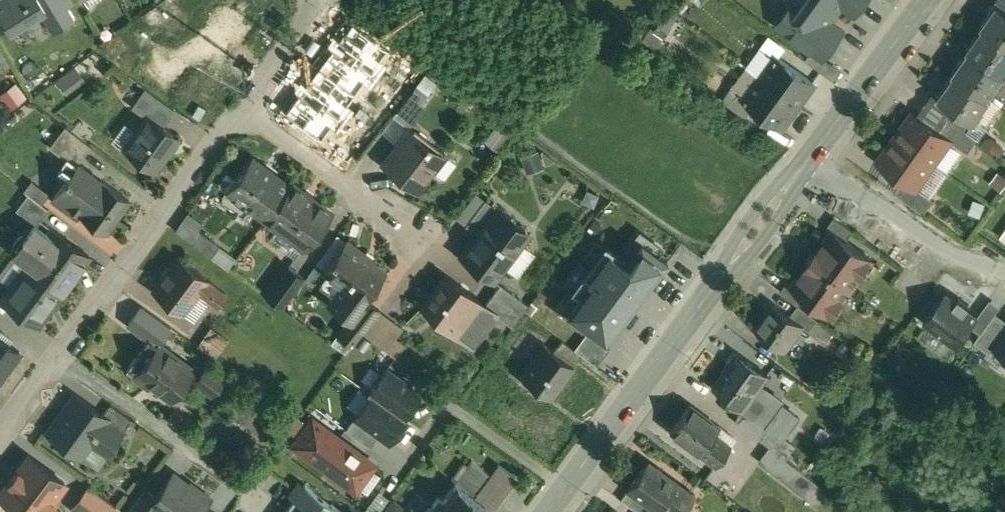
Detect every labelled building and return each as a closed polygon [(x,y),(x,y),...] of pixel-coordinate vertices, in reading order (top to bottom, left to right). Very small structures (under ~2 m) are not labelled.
[(9,26),(43,6),(39,0),(0,0),(0,11),(9,26)] [(59,0),(39,0),(43,6),(55,27),(70,18),(59,0)] [(254,0),(225,0),(216,13),(212,19),(229,32),(243,42),(258,22),(254,18),(263,7),(254,0)] [(865,0),(789,0),(791,2),(778,21),(825,55),(844,28),(833,20),(832,15),(841,4),(846,4),(856,11),(865,0)] [(982,22),(1004,39),(1004,5),(999,0),(997,0),(982,22)] [(191,15),(176,36),(167,29),(139,67),(172,91),(194,61),(213,74),(226,56),(227,48),(221,42),(229,32),(212,19),(216,13),(201,2),(191,15)] [(391,32),(356,7),(338,29),(374,54),(391,32)] [(191,15),(181,8),(166,29),(167,29),(176,36),(191,15)] [(654,47),(674,18),(662,10),(641,38),(654,47)] [(982,22),(981,23),(983,24),(967,46),(1004,73),(1004,72),(1004,71),(1004,69),(1004,39),(982,22)] [(1004,73),(967,46),(969,48),(953,70),(990,96),(1001,104),(1002,103),(989,94),(1004,73)] [(802,105),(819,82),(775,50),(758,72),(802,105)] [(314,60),(278,106),(305,126),(317,110),(347,134),(370,104),(314,60)] [(77,62),(59,79),(71,92),(90,75),(77,62)] [(990,96),(953,70),(954,71),(938,94),(974,119),(976,121),(977,119),(975,118),(990,96)] [(802,105),(758,72),(741,95),(785,128),(802,105)] [(3,92),(14,108),(32,96),(20,80),(3,92)] [(428,93),(416,84),(409,92),(421,102),(428,93)] [(174,108),(145,87),(132,105),(147,116),(148,115),(162,125),(174,108)] [(409,92),(392,114),(404,124),(421,102),(409,92)] [(974,119),(953,104),(946,114),(949,116),(968,129),(974,119)] [(939,129),(913,110),(896,134),(933,161),(950,138),(951,137),(939,129)] [(162,125),(148,115),(147,116),(125,146),(127,148),(127,151),(134,156),(138,155),(154,167),(177,136),(162,125)] [(968,129),(949,116),(939,129),(951,137),(950,138),(968,150),(978,136),(968,129)] [(501,121),(489,139),(501,147),(513,129),(501,121)] [(442,152),(409,127),(397,142),(400,144),(384,164),(415,187),(429,169),(439,177),(456,155),(446,148),(442,152)] [(91,144),(70,129),(54,149),(75,165),(91,144)] [(933,161),(896,134),(879,159),(905,177),(916,186),(916,185),(933,161)] [(289,184),(251,155),(226,189),(264,218),(265,217),(289,184)] [(100,180),(80,165),(75,172),(71,170),(65,178),(72,184),(60,201),(75,212),(77,209),(78,210),(78,211),(106,231),(129,199),(101,178),(100,180)] [(916,186),(905,177),(895,190),(925,211),(934,197),(916,185),(916,186)] [(289,184),(265,217),(287,233),(288,231),(306,245),(332,211),(291,181),(289,184)] [(49,208),(28,192),(19,204),(41,219),(49,208)] [(485,198),(466,223),(477,232),(490,215),(492,217),(498,208),(485,198)] [(477,232),(461,254),(493,278),(526,234),(525,228),(498,208),(492,217),(490,215),(477,232)] [(854,229),(835,215),(827,226),(832,230),(833,229),(847,239),(854,229)] [(90,254),(52,227),(27,263),(64,290),(90,254)] [(219,243),(198,228),(189,239),(211,255),(219,243)] [(832,230),(818,250),(816,250),(808,261),(809,262),(794,283),(793,284),(807,294),(832,312),(872,257),(847,239),(833,229),(832,230)] [(354,242),(350,240),(347,240),(325,269),(342,282),(329,300),(349,316),(350,315),(354,318),(365,303),(361,301),(384,270),(365,256),(366,254),(354,246),(354,242)] [(579,295),(568,310),(607,339),(667,259),(640,240),(627,258),(604,241),(569,288),(579,295)] [(225,245),(217,254),(232,266),(239,257),(225,245)] [(208,277),(179,255),(154,288),(182,310),(198,290),(208,277)] [(285,262),(263,292),(283,307),(305,277),(285,262)] [(64,290),(27,263),(1,298),(39,325),(64,290)] [(485,303),(444,272),(444,273),(445,275),(423,305),(421,303),(420,304),(470,341),(493,311),(484,304),(485,303)] [(227,292),(208,277),(198,290),(216,305),(227,292)] [(807,294),(793,284),(794,283),(788,279),(780,289),(799,303),(800,304),(807,294)] [(528,303),(500,282),(492,293),(520,314),(528,303)] [(946,290),(924,320),(956,344),(979,314),(968,306),(970,303),(959,295),(957,298),(946,290)] [(520,314),(492,293),(485,303),(484,304),(493,311),(494,311),(512,325),(520,314)] [(354,320),(349,316),(337,332),(352,343),(353,344),(363,331),(379,310),(380,308),(368,299),(365,303),(366,304),(354,320)] [(791,313),(775,302),(756,327),(784,347),(802,323),(803,322),(791,313)] [(141,303),(131,322),(171,343),(181,324),(141,303)] [(800,304),(799,303),(791,313),(803,322),(802,323),(809,328),(818,317),(800,304)] [(401,326),(379,310),(363,331),(385,347),(401,326)] [(211,325),(197,344),(215,356),(228,338),(211,325)] [(993,346),(1004,354),(1004,330),(993,346)] [(352,343),(337,332),(330,341),(346,352),(352,343)] [(20,350),(0,335),(0,377),(20,350)] [(581,353),(562,339),(554,350),(572,364),(581,353)] [(194,368),(159,341),(147,356),(139,349),(126,366),(149,384),(152,381),(171,397),(194,368)] [(554,350),(544,343),(521,374),(550,396),(574,366),(572,364),(554,350)] [(768,373),(738,351),(737,352),(738,352),(730,363),(729,363),(728,364),(729,364),(714,385),(713,384),(712,385),(742,407),(743,406),(767,374),(768,373)] [(207,363),(196,378),(213,391),(224,376),(207,363)] [(421,393),(385,368),(369,390),(407,418),(408,416),(405,415),(421,393)] [(407,418),(369,390),(368,392),(370,394),(355,415),(363,421),(379,432),(390,440),(407,418)] [(76,392),(47,431),(76,452),(87,436),(107,451),(125,427),(76,392)] [(719,425),(690,404),(670,429),(699,451),(700,450),(717,462),(729,446),(712,434),(719,425)] [(770,426),(743,406),(742,407),(734,419),(761,438),(770,426)] [(355,415),(346,428),(354,434),(363,421),(355,415)] [(373,463),(312,419),(294,444),(355,488),(373,463)] [(379,432),(363,421),(354,434),(370,445),(379,432)] [(797,466),(772,446),(762,459),(788,478),(797,466)] [(0,493),(25,511),(36,511),(46,498),(49,501),(63,482),(60,479),(61,479),(29,455),(0,493)] [(471,461),(456,482),(475,496),(490,475),(471,461)] [(647,461),(627,487),(628,487),(645,500),(657,508),(662,500),(678,511),(680,511),(693,495),(647,461)] [(172,472),(155,495),(147,506),(155,511),(199,511),(210,497),(198,487),(196,490),(172,472)] [(101,493),(81,479),(69,495),(89,509),(101,493)] [(283,511),(338,511),(341,508),(305,482),(283,511)] [(443,498),(439,495),(432,504),(437,508),(433,511),(486,511),(490,507),(475,496),(456,482),(443,498)] [(126,511),(155,511),(147,506),(155,495),(145,487),(126,511)] [(645,500),(628,487),(620,498),(638,511),(645,500)]
